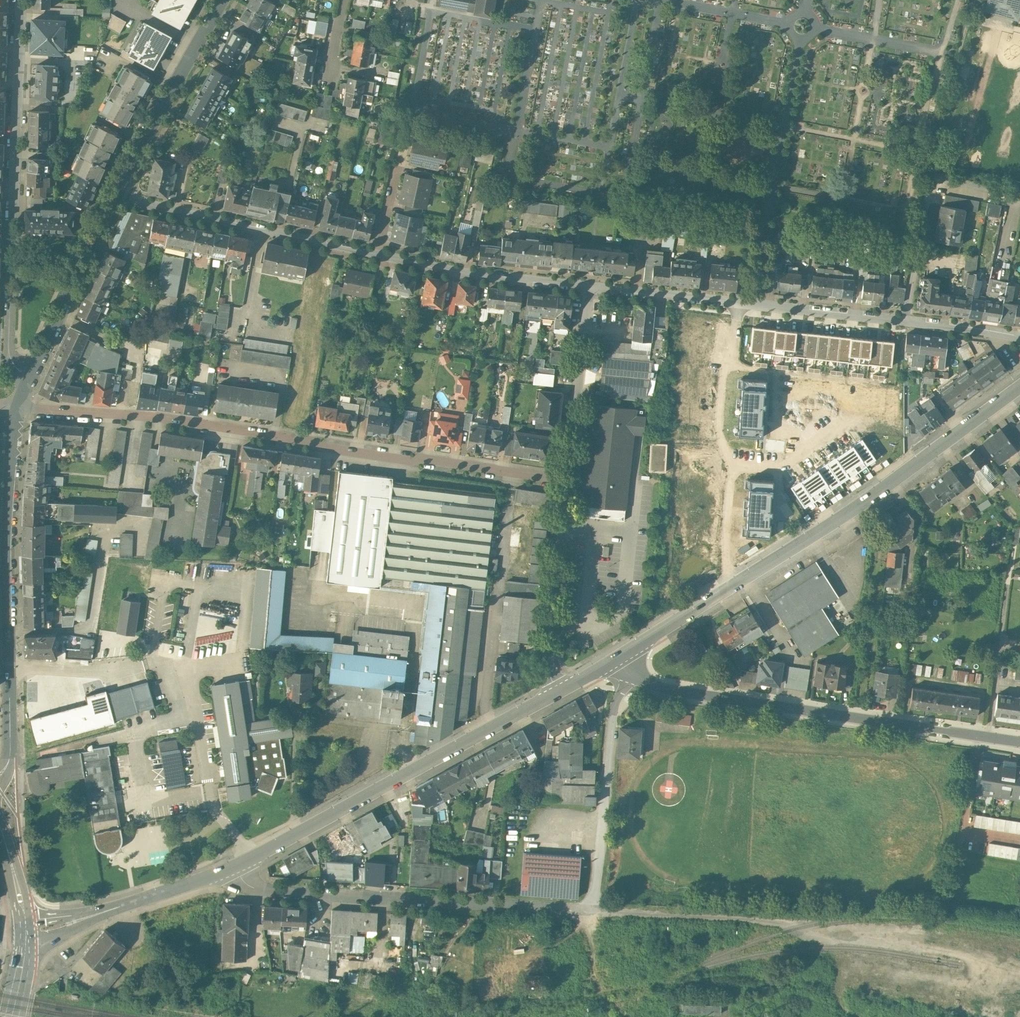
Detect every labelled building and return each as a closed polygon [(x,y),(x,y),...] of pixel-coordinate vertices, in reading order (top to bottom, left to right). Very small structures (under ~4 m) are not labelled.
[(159,3),(158,5),(159,5),(156,11),(155,10),(154,12),(156,13),(179,26),(186,13),(187,14),(190,8),(189,7),(193,0),(154,0),(159,3)] [(266,0),(250,0),(247,7),(265,17),(268,11),(270,12),(274,4),(266,0)] [(437,4),(475,11),(475,13),(491,16),(494,0),(437,0),(437,4)] [(987,9),(1018,17),(1019,16),(1019,10),(1019,0),(990,0),(987,9)] [(296,9),(285,3),(281,10),(294,17),(296,9)] [(265,17),(247,7),(239,21),(250,27),(258,32),(263,24),(261,23),(265,17)] [(111,8),(103,8),(103,16),(110,17),(111,8)] [(0,12),(0,26),(8,26),(8,12),(0,12)] [(126,21),(112,13),(111,18),(108,27),(120,33),(126,21)] [(389,28),(397,29),(399,18),(391,17),(389,28)] [(60,21),(33,19),(32,36),(64,38),(65,22),(65,21),(60,21)] [(366,21),(355,20),(354,28),(365,29),(366,21)] [(316,21),(314,34),(325,36),(327,23),(316,21)] [(170,37),(144,22),(143,23),(145,24),(141,32),(139,31),(132,43),(134,44),(130,52),(128,51),(127,51),(127,52),(136,57),(153,66),(160,54),(162,56),(165,50),(163,49),(170,37)] [(258,32),(250,27),(248,32),(261,40),(264,35),(258,32)] [(252,41),(234,30),(226,44),(246,55),(248,53),(246,51),(252,41)] [(64,38),(32,36),(31,52),(63,54),(64,38)] [(376,40),(356,36),(353,50),(373,53),(376,40)] [(226,44),(219,57),(237,67),(243,56),(245,57),(246,55),(226,44)] [(316,50),(296,46),(294,59),(298,60),(314,63),(316,50)] [(353,50),(347,48),(346,54),(352,55),(351,63),(367,66),(367,65),(374,66),(377,54),(353,50)] [(136,57),(127,52),(127,51),(124,49),(120,56),(133,63),(136,57)] [(314,63),(298,60),(294,83),(303,84),(303,85),(311,87),(312,79),(311,79),(314,63)] [(56,66),(37,65),(37,71),(36,71),(36,77),(36,86),(35,86),(35,92),(36,92),(35,98),(54,99),(54,95),(57,95),(57,90),(59,90),(60,75),(58,75),(59,70),(56,70),(56,66)] [(126,66),(118,81),(116,80),(108,96),(109,97),(101,111),(125,125),(134,109),(133,108),(140,95),(142,96),(151,80),(126,66)] [(213,67),(186,116),(204,126),(212,113),(214,114),(217,110),(214,109),(223,94),(225,95),(227,93),(224,92),(232,78),(213,67)] [(399,73),(389,71),(388,77),(398,79),(399,73)] [(375,82),(348,77),(347,84),(340,83),(339,89),(369,95),(373,96),(375,82)] [(369,95),(339,89),(338,97),(344,98),(343,104),(347,105),(346,113),(358,116),(361,100),(368,101),(369,95)] [(326,94),(318,93),(316,104),(324,105),(326,94)] [(333,95),(326,94),(324,105),(323,106),(330,108),(333,95)] [(284,104),(279,103),(275,114),(281,115),(284,104)] [(290,106),(284,104),(281,115),(286,117),(290,106)] [(330,108),(315,105),(311,116),(329,120),(332,109),(330,108)] [(296,108),(290,106),(286,117),(292,119),(296,108)] [(301,109),(296,108),(292,119),(298,120),(301,109)] [(301,109),(298,120),(304,122),(307,111),(301,109)] [(49,111),(30,111),(29,146),(48,146),(49,111)] [(95,124),(87,140),(86,139),(79,155),(80,155),(73,171),(79,174),(98,183),(106,166),(104,166),(111,151),(113,152),(120,136),(95,124)] [(276,131),(271,129),(267,142),(272,144),(273,142),(276,131)] [(282,132),(276,131),(273,142),(279,143),(282,132)] [(288,134),(282,132),(279,143),(285,145),(288,134)] [(209,138),(199,133),(193,145),(198,148),(203,150),(209,138)] [(434,138),(417,133),(415,141),(433,144),(434,138)] [(294,136),(288,134),(285,145),(290,147),(294,136)] [(433,144),(415,141),(415,143),(414,142),(410,162),(437,168),(439,161),(444,162),(446,154),(441,152),(442,146),(433,144)] [(475,151),(475,160),(492,161),(493,152),(475,151)] [(471,157),(462,155),(460,162),(469,164),(471,157)] [(37,158),(28,158),(28,171),(48,172),(48,166),(53,166),(53,159),(37,158)] [(175,163),(155,159),(148,193),(167,197),(169,190),(175,163)] [(233,162),(223,159),(221,168),(229,170),(231,171),(233,162)] [(345,162),(337,161),(333,180),(340,182),(345,162)] [(221,168),(217,181),(225,183),(229,170),(221,168)] [(431,173),(413,169),(412,176),(430,180),(431,173)] [(48,172),(28,171),(27,185),(36,185),(45,186),(45,176),(50,176),(50,173),(48,172)] [(98,183),(79,174),(67,199),(86,208),(91,198),(92,198),(94,193),(98,183)] [(412,176),(407,175),(404,188),(427,193),(430,180),(412,176)] [(363,191),(369,192),(372,179),(366,178),(363,191)] [(263,186),(255,184),(252,195),(247,212),(246,214),(253,215),(254,214),(258,215),(258,216),(273,220),(275,219),(277,219),(279,219),(279,217),(282,217),(286,218),(289,204),(292,194),(287,193),(277,191),(278,184),(271,183),(270,189),(262,187),(263,186)] [(244,188),(230,184),(225,207),(247,212),(252,195),(243,193),(244,188)] [(45,186),(36,185),(35,197),(44,197),(45,186)] [(427,193),(404,188),(401,202),(406,203),(423,207),(424,207),(427,193)] [(177,192),(169,190),(167,197),(176,199),(177,192)] [(980,201),(946,194),(944,205),(965,210),(977,212),(980,201)] [(338,198),(327,196),(324,209),(335,212),(338,198)] [(558,204),(521,199),(520,211),(557,216),(557,212),(558,204)] [(318,205),(310,202),(308,208),(317,211),(318,205)] [(423,207),(406,203),(404,209),(422,213),(423,207)] [(1001,206),(988,203),(986,216),(999,218),(1001,206)] [(308,208),(289,204),(286,218),(285,221),(313,228),(317,211),(308,208)] [(569,206),(558,204),(557,212),(568,214),(569,206)] [(944,205),(941,205),(934,240),(960,246),(964,228),(961,227),(965,210),(944,205)] [(26,220),(74,222),(74,212),(59,211),(59,210),(42,209),(42,210),(26,209),(26,220)] [(335,212),(324,209),(319,230),(336,233),(337,232),(341,215),(341,213),(335,212)] [(422,213),(404,209),(403,215),(421,219),(422,213)] [(482,211),(475,210),(472,224),(479,226),(482,211)] [(363,220),(357,218),(353,235),(370,239),(376,214),(365,212),(363,220)] [(124,213),(118,225),(118,226),(112,239),(114,239),(118,245),(116,251),(134,259),(145,236),(130,229),(135,215),(124,213)] [(645,214),(634,213),(633,224),(644,225),(645,214)] [(403,215),(398,214),(395,227),(419,232),(422,219),(403,215)] [(662,216),(645,214),(644,225),(661,227),(662,216)] [(145,236),(134,259),(145,263),(146,264),(151,240),(150,239),(154,219),(135,215),(130,229),(145,236)] [(357,218),(341,215),(337,232),(353,235),(357,218)] [(170,222),(154,219),(150,239),(151,240),(166,243),(170,222)] [(74,222),(26,220),(25,230),(34,231),(34,230),(41,230),(41,231),(50,231),(50,230),(64,231),(64,232),(73,233),(74,222)] [(710,222),(702,221),(701,230),(709,231),(710,222)] [(198,228),(170,222),(166,243),(165,247),(166,247),(187,251),(188,245),(194,246),(198,228)] [(419,232),(395,227),(392,240),(397,241),(415,245),(416,245),(419,232)] [(216,232),(198,228),(194,246),(212,250),(216,232)] [(457,236),(456,243),(455,242),(452,258),(465,262),(469,246),(468,246),(471,234),(458,231),(457,236)] [(230,235),(216,232),(212,250),(212,253),(223,255),(223,257),(226,257),(230,235)] [(803,234),(787,232),(786,239),(802,241),(803,234)] [(675,235),(664,233),(661,250),(672,252),(675,235)] [(457,236),(444,234),(440,256),(452,258),(455,242),(456,243),(457,236)] [(249,239),(230,235),(226,257),(225,261),(232,262),(231,265),(237,266),(237,267),(238,267),(238,266),(242,267),(249,239)] [(828,237),(819,236),(818,243),(827,244),(828,237)] [(835,238),(828,237),(827,244),(834,245),(835,238)] [(524,240),(503,238),(502,249),(501,260),(522,262),(524,240)] [(848,240),(839,239),(839,246),(847,247),(848,240)] [(553,244),(524,240),(522,262),(551,265),(553,244)] [(855,241),(848,240),(847,247),(855,248),(855,241)] [(415,245),(397,241),(396,247),(414,250),(415,245)] [(573,243),(554,241),(553,244),(551,265),(570,267),(573,245),(573,243)] [(309,252),(268,243),(263,269),(305,277),(309,252)] [(878,244),(870,243),(869,250),(877,251),(878,244)] [(886,245),(878,244),(877,251),(885,252),(886,245)] [(194,246),(188,245),(187,251),(186,257),(192,258),(193,251),(194,246)] [(493,246),(482,245),(480,263),(500,265),(501,260),(502,249),(493,248),(493,246)] [(613,250),(573,245),(570,267),(610,271),(613,250)] [(212,250),(194,246),(193,251),(204,253),(211,254),(212,253),(212,250)] [(794,248),(781,246),(781,250),(774,249),(771,264),(771,266),(777,267),(776,275),(780,275),(781,272),(785,272),(786,262),(792,263),(794,248)] [(187,251),(166,247),(157,294),(159,294),(171,296),(176,297),(184,257),(186,257),(187,251)] [(636,252),(613,250),(610,271),(625,273),(624,275),(632,275),(632,273),(634,274),(636,252)] [(126,260),(106,251),(106,252),(102,259),(98,270),(117,278),(126,260)] [(211,254),(204,253),(203,261),(210,262),(211,254)] [(655,253),(647,253),(646,265),(645,264),(644,280),(652,281),(655,253)] [(670,267),(661,266),(663,254),(655,253),(652,281),(669,283),(671,267),(670,267)] [(977,255),(966,254),(964,269),(975,271),(977,255)] [(899,259),(893,258),(891,274),(897,274),(899,259)] [(145,263),(134,259),(132,265),(142,269),(145,263)] [(686,262),(671,261),(670,267),(671,267),(669,283),(684,285),(686,262)] [(701,264),(686,262),(684,285),(699,286),(701,264)] [(771,264),(764,263),(762,275),(769,276),(771,266),(771,264)] [(739,266),(712,264),(709,287),(736,290),(739,266)] [(798,267),(789,266),(788,273),(785,272),(781,272),(780,275),(779,289),(799,291),(799,286),(802,286),(803,278),(800,278),(800,274),(797,274),(798,267)] [(824,268),(818,268),(817,276),(813,275),(811,292),(822,293),(823,277),(824,268)] [(830,269),(824,268),(823,277),(822,293),(831,294),(833,275),(829,275),(830,269)] [(1010,269),(1001,268),(999,280),(1007,282),(1010,269)] [(117,278),(98,270),(90,286),(90,285),(89,287),(85,296),(104,304),(105,305),(117,278)] [(412,275),(395,271),(391,289),(398,291),(397,293),(398,293),(409,295),(409,292),(412,293),(414,282),(411,281),(412,275)] [(364,275),(347,272),(343,292),(370,297),(374,276),(364,274),(364,275)] [(966,297),(952,295),(951,302),(950,302),(949,304),(950,304),(948,314),(968,317),(973,293),(976,279),(977,275),(966,273),(963,287),(966,287),(965,292),(967,293),(966,297)] [(897,274),(891,274),(888,301),(903,302),(905,288),(898,287),(899,275),(897,274)] [(838,276),(833,275),(831,294),(841,296),(843,279),(837,278),(838,276)] [(853,280),(847,279),(847,277),(843,276),(843,279),(841,296),(851,297),(853,280)] [(939,279),(923,277),(921,291),(919,310),(942,313),(945,294),(937,293),(939,279)] [(447,282),(427,278),(422,304),(442,308),(447,282)] [(999,280),(989,278),(986,296),(985,299),(1003,301),(1007,282),(999,280)] [(870,282),(864,281),(862,298),(872,299),(874,280),(870,279),(870,282)] [(981,280),(976,279),(973,293),(978,294),(981,280)] [(878,280),(874,280),(872,299),(882,300),(884,283),(878,283),(878,280)] [(1003,301),(1003,302),(999,321),(1013,324),(1017,304),(1017,303),(1007,302),(1008,299),(1011,299),(1014,285),(1012,285),(1012,283),(1007,282),(1003,301)] [(475,287),(459,284),(457,298),(456,305),(463,306),(464,302),(472,304),(473,302),(476,302),(478,293),(474,292),(475,287)] [(507,290),(491,288),(489,305),(504,307),(507,290)] [(522,292),(507,290),(504,307),(501,324),(511,325),(513,310),(513,309),(520,310),(522,292)] [(544,294),(528,292),(525,312),(527,312),(526,319),(527,319),(540,321),(541,321),(542,314),(544,294)] [(978,294),(973,293),(968,317),(981,319),(985,299),(986,296),(978,294)] [(171,296),(159,294),(158,302),(169,305),(171,296)] [(558,295),(544,294),(542,314),(556,316),(558,295)] [(572,297),(558,295),(556,316),(555,325),(569,327),(572,297)] [(104,304),(85,296),(78,313),(91,319),(96,321),(98,317),(101,318),(102,314),(100,313),(104,304)] [(457,298),(451,297),(450,303),(449,307),(456,308),(456,305),(457,298)] [(1003,301),(985,299),(981,319),(999,321),(1003,302),(1003,301)] [(231,306),(220,304),(218,316),(229,317),(231,306)] [(655,306),(636,304),(633,329),(641,330),(642,325),(653,326),(655,306)] [(488,311),(482,310),(480,321),(487,322),(488,311)] [(229,317),(218,316),(217,322),(217,327),(227,329),(229,317)] [(217,322),(201,319),(199,330),(211,332),(212,326),(217,327),(217,322)] [(126,328),(112,322),(110,328),(125,335),(126,328)] [(625,344),(604,342),(603,357),(600,390),(647,395),(653,362),(663,363),(665,328),(653,327),(653,326),(642,325),(641,330),(633,329),(631,346),(625,346),(625,344)] [(71,327),(56,359),(57,359),(75,367),(78,361),(87,339),(89,335),(71,327)] [(166,330),(153,327),(150,339),(164,342),(166,330)] [(765,328),(753,327),(750,351),(762,352),(765,328)] [(765,328),(762,352),(773,353),(776,329),(765,328)] [(786,330),(776,329),(773,353),(783,354),(786,330)] [(211,332),(199,330),(198,336),(210,339),(211,332)] [(786,330),(783,354),(793,355),(796,332),(786,330)] [(806,333),(796,332),(793,355),(804,357),(806,333)] [(806,333),(804,357),(815,358),(818,334),(806,333)] [(921,335),(907,333),(905,350),(913,351),(912,353),(911,365),(917,365),(921,335)] [(829,335),(818,334),(815,358),(826,359),(829,335)] [(840,336),(829,335),(826,359),(837,360),(840,336)] [(933,336),(921,335),(917,365),(922,366),(924,352),(931,353),(933,336)] [(180,351),(182,340),(169,336),(166,347),(180,351)] [(851,337),(840,336),(837,360),(848,361),(851,337)] [(947,338),(933,336),(931,353),(939,354),(939,357),(937,367),(944,368),(947,338)] [(851,337),(848,361),(858,362),(861,338),(851,337)] [(871,339),(861,338),(858,362),(868,363),(871,339)] [(96,344),(87,339),(78,361),(94,368),(100,370),(101,363),(111,364),(111,365),(118,366),(121,355),(99,345),(100,343),(97,342),(96,344)] [(288,346),(246,339),(244,349),(287,356),(288,346)] [(871,339),(868,363),(879,365),(882,341),(871,339)] [(964,340),(956,345),(959,349),(967,345),(964,340)] [(894,342),(882,341),(879,365),(891,366),(894,342)] [(967,345),(959,350),(962,355),(970,350),(967,345)] [(162,350),(149,346),(147,352),(154,354),(161,355),(162,350)] [(291,357),(243,349),(241,361),(289,369),(291,357)] [(564,351),(551,350),(550,363),(563,365),(564,351)] [(154,354),(147,352),(144,366),(151,367),(154,354)] [(1006,369),(994,352),(969,370),(981,387),(1006,369)] [(447,353),(439,357),(442,365),(450,361),(447,353)] [(161,355),(154,354),(151,367),(158,369),(161,355)] [(75,367),(57,359),(57,360),(58,362),(57,365),(58,365),(56,369),(53,369),(52,369),(47,381),(47,382),(45,387),(44,387),(41,393),(49,396),(48,396),(60,401),(60,399),(78,402),(82,387),(69,385),(76,368),(75,367)] [(545,360),(537,359),(535,373),(554,375),(555,369),(544,368),(545,360)] [(111,364),(101,363),(100,370),(116,373),(117,373),(118,366),(111,365),(111,364)] [(133,369),(118,366),(117,373),(122,374),(121,378),(131,381),(133,369)] [(116,373),(100,370),(94,404),(110,405),(112,394),(115,382),(116,373)] [(969,370),(940,391),(952,408),(981,387),(969,370)] [(158,408),(162,387),(156,386),(158,374),(143,371),(142,378),(137,407),(152,408),(158,408)] [(214,373),(208,372),(206,383),(212,384),(214,373)] [(554,375),(535,373),(534,384),(553,386),(554,375)] [(170,389),(162,387),(158,408),(171,410),(175,387),(177,377),(170,375),(168,382),(170,386),(170,389)] [(766,380),(742,378),(738,435),(761,436),(762,423),(760,422),(763,395),(764,395),(766,380)] [(470,381),(459,379),(456,397),(468,399),(470,381)] [(237,387),(219,384),(215,408),(245,413),(249,389),(237,387)] [(188,390),(175,387),(171,410),(184,412),(187,392),(188,390)] [(259,390),(249,389),(245,413),(275,417),(278,393),(259,390)] [(194,393),(187,392),(184,412),(199,414),(200,406),(203,406),(206,392),(194,390),(194,393)] [(562,393),(540,391),(539,399),(537,399),(535,417),(537,417),(536,425),(558,428),(562,393)] [(940,404),(933,393),(928,397),(930,399),(936,407),(940,404)] [(119,395),(112,394),(110,405),(117,405),(119,395)] [(366,397),(358,396),(357,403),(360,403),(358,414),(363,415),(366,397)] [(936,407),(930,399),(922,405),(923,406),(925,405),(928,410),(924,413),(934,427),(945,420),(936,407)] [(357,403),(339,400),(337,408),(334,427),(347,429),(348,423),(356,424),(358,414),(360,403),(357,403)] [(337,408),(319,405),(316,424),(334,427),(337,408)] [(594,405),(582,512),(590,513),(590,516),(623,520),(628,477),(633,429),(635,416),(635,410),(594,405)] [(378,407),(370,406),(366,433),(374,434),(374,435),(379,436),(379,435),(387,436),(391,412),(377,410),(378,407)] [(511,407),(504,406),(501,423),(509,424),(511,407)] [(934,427),(924,413),(920,416),(918,412),(920,411),(917,408),(908,414),(923,435),(934,427)] [(417,412),(406,410),(404,418),(416,420),(417,412)] [(466,411),(464,427),(470,428),(472,420),(473,412),(466,411)] [(645,417),(635,416),(633,429),(644,430),(645,417)] [(446,417),(446,421),(436,419),(434,433),(433,439),(453,441),(455,422),(456,418),(446,417)] [(416,420),(404,418),(404,422),(402,434),(401,437),(419,440),(422,421),(416,420)] [(436,421),(430,420),(428,432),(434,433),(436,421)] [(470,428),(468,447),(482,449),(485,432),(486,427),(478,426),(478,421),(472,420),(470,428)] [(404,422),(396,421),(394,433),(402,434),(404,422)] [(52,444),(55,425),(34,423),(31,425),(29,441),(52,444)] [(55,425),(52,444),(62,445),(62,443),(63,437),(82,438),(84,427),(55,425)] [(100,429),(90,428),(85,461),(95,462),(100,429)] [(501,429),(493,428),(492,433),(485,432),(482,449),(482,450),(498,453),(501,429)] [(1016,449),(1001,429),(983,443),(998,463),(1004,458),(1005,460),(1011,456),(1010,454),(1016,449)] [(127,431),(117,430),(112,462),(111,462),(108,484),(119,486),(127,431)] [(153,433),(142,431),(135,475),(145,476),(153,433)] [(550,437),(516,431),(514,442),(512,453),(520,454),(520,456),(538,459),(539,457),(547,458),(550,437)] [(207,456),(202,455),(204,439),(161,433),(158,452),(198,459),(194,486),(194,488),(195,490),(196,492),(198,493),(200,494),(193,542),(213,545),(214,542),(228,545),(231,528),(216,525),(224,475),(224,473),(227,473),(230,454),(214,452),(211,452),(209,453),(207,456)] [(82,438),(63,437),(62,443),(81,445),(82,438)] [(429,439),(426,446),(432,449),(436,442),(429,439)] [(862,439),(852,445),(866,466),(876,460),(862,439)] [(644,471),(664,472),(665,441),(645,440),(644,471)] [(52,444),(29,441),(27,458),(50,460),(50,457),(51,452),(54,452),(56,453),(57,445),(62,446),(62,445),(52,444)] [(514,442),(507,441),(505,454),(505,453),(512,454),(511,455),(512,455),(512,453),(514,442)] [(852,445),(844,451),(858,472),(866,466),(852,445)] [(261,449),(253,448),(253,447),(244,446),(241,459),(248,460),(247,466),(255,468),(258,468),(261,449)] [(268,450),(261,449),(258,468),(260,469),(269,470),(270,464),(276,465),(278,451),(268,450)] [(974,449),(963,458),(973,471),(974,471),(978,468),(981,472),(986,468),(983,464),(985,463),(974,449)] [(835,456),(849,477),(858,472),(844,451),(835,456)] [(295,454),(283,452),(280,469),(281,469),(280,473),(284,474),(284,470),(285,470),(293,471),(295,454)] [(307,456),(295,454),(293,471),(301,472),(301,476),(304,477),(307,456)] [(320,457),(307,455),(307,456),(304,477),(304,482),(303,482),(303,488),(304,489),(316,490),(317,486),(318,475),(318,474),(320,457)] [(835,456),(826,463),(840,484),(849,477),(835,456)] [(50,460),(27,458),(26,482),(44,483),(45,475),(45,470),(48,471),(48,469),(50,469),(51,460),(50,460)] [(817,469),(831,490),(840,484),(826,463),(817,469)] [(1011,467),(1001,475),(1012,488),(1016,484),(1015,482),(1019,478),(1011,467)] [(254,471),(251,471),(249,483),(255,484),(258,468),(255,468),(254,471)] [(950,468),(919,491),(934,510),(965,488),(950,468)] [(978,468),(974,471),(973,471),(969,474),(984,493),(989,489),(987,487),(991,484),(981,472),(978,468)] [(817,469),(808,474),(822,495),(831,490),(817,469)] [(393,477),(339,471),(335,511),(326,510),(315,509),(311,549),(330,551),(327,581),(380,587),(392,481),(393,477)] [(328,476),(318,474),(318,475),(317,486),(316,490),(316,492),(316,491),(326,492),(328,476)] [(800,480),(814,501),(822,495),(808,474),(800,480)] [(56,476),(45,475),(44,483),(49,484),(55,484),(56,476)] [(64,477),(56,476),(55,484),(63,485),(64,477)] [(773,480),(749,479),(745,536),(770,537),(771,522),(769,522),(770,515),(772,515),(772,509),(770,509),(771,495),(772,495),(773,480)] [(804,507),(814,501),(800,480),(790,486),(804,507)] [(135,481),(131,486),(139,492),(143,487),(135,481)] [(392,481),(381,577),(433,583),(430,608),(427,609),(429,613),(425,647),(422,649),(424,653),(423,668),(475,674),(487,575),(496,493),(392,481)] [(44,483),(26,482),(25,501),(45,502),(48,502),(49,484),(44,483)] [(504,487),(497,486),(496,493),(487,575),(494,575),(504,487)] [(551,494),(517,489),(514,505),(541,509),(549,510),(551,494)] [(125,491),(120,490),(117,506),(117,513),(124,513),(124,504),(125,491)] [(137,492),(125,491),(124,504),(136,505),(137,492)] [(155,506),(142,505),(143,492),(137,492),(136,505),(135,515),(153,517),(155,506)] [(987,497),(976,504),(980,509),(990,503),(987,497)] [(312,498),(312,507),(329,508),(329,499),(312,498)] [(45,502),(25,501),(23,524),(44,524),(44,518),(45,502)] [(48,502),(45,502),(44,518),(59,518),(59,503),(48,502)] [(970,502),(962,508),(969,518),(977,511),(970,502)] [(117,506),(59,503),(59,518),(116,522),(117,513),(117,506)] [(136,505),(124,504),(124,513),(135,515),(136,505)] [(169,509),(155,506),(153,517),(154,517),(163,519),(168,519),(169,509)] [(541,509),(541,513),(535,513),(528,582),(541,584),(543,568),(549,510),(541,509)] [(904,520),(891,529),(896,536),(894,537),(901,546),(912,537),(914,519),(907,510),(900,515),(904,520)] [(163,519),(154,517),(151,529),(145,559),(156,559),(163,519)] [(44,524),(23,524),(22,555),(43,555),(43,546),(45,546),(45,533),(44,533),(44,524)] [(1013,529),(1011,540),(1019,541),(1019,531),(1019,527),(1013,529)] [(944,530),(936,530),(936,539),(944,539),(944,530)] [(133,534),(122,534),(121,557),(132,558),(133,534)] [(894,537),(889,541),(888,551),(900,552),(901,546),(894,537)] [(75,615),(75,619),(86,620),(98,541),(87,540),(75,615)] [(900,552),(888,551),(887,565),(901,567),(903,553),(900,552)] [(43,555),(22,555),(23,582),(45,581),(44,572),(43,566),(43,555)] [(55,556),(43,555),(43,566),(55,566),(55,556)] [(817,562),(765,594),(787,629),(803,654),(838,632),(822,607),(838,596),(817,562)] [(901,567),(887,565),(886,578),(900,579),(901,567)] [(271,568),(258,567),(251,647),(264,648),(271,568)] [(285,570),(271,568),(269,595),(283,596),(285,570)] [(528,582),(507,580),(505,594),(539,598),(541,584),(528,582)] [(45,581),(23,582),(23,593),(44,593),(45,581)] [(178,615),(189,615),(190,591),(179,591),(178,615)] [(44,593),(23,593),(24,606),(46,605),(46,593),(44,593)] [(539,598),(505,594),(501,637),(535,642),(540,598),(539,598)] [(283,596),(269,595),(264,648),(326,650),(333,651),(333,641),(333,636),(281,634),(283,596)] [(139,602),(123,600),(118,631),(134,633),(136,622),(139,602)] [(46,605),(24,606),(24,626),(47,627),(47,626),(51,627),(51,619),(47,619),(46,605)] [(749,609),(732,620),(745,642),(763,631),(749,609)] [(75,615),(62,616),(62,626),(73,626),(74,619),(75,619),(75,615)] [(731,620),(728,618),(724,620),(725,624),(716,629),(728,648),(734,644),(737,648),(745,642),(732,620),(731,620)] [(409,639),(353,633),(352,643),(333,641),(333,651),(351,653),(407,659),(409,639)] [(56,634),(25,635),(26,655),(57,657),(56,634)] [(95,639),(82,637),(80,649),(79,659),(92,659),(95,639)] [(700,639),(692,644),(699,655),(707,650),(700,639)] [(520,643),(510,641),(508,658),(519,659),(520,643)] [(80,649),(66,648),(66,658),(79,659),(80,649)] [(351,653),(333,651),(326,711),(400,720),(407,659),(351,653)] [(736,652),(728,657),(727,655),(718,661),(726,674),(728,673),(743,664),(736,652)] [(508,658),(499,657),(497,677),(497,679),(506,680),(506,678),(517,679),(519,659),(508,658)] [(758,672),(756,682),(779,685),(783,662),(764,659),(763,663),(759,663),(758,672)] [(846,666),(817,662),(814,683),(843,687),(843,686),(845,674),(846,666)] [(324,675),(325,663),(317,663),(316,675),(324,675)] [(810,668),(788,665),(786,676),(808,679),(810,668)] [(475,674),(423,668),(417,721),(415,734),(412,734),(414,740),(415,740),(414,742),(427,744),(427,745),(452,731),(453,718),(466,720),(471,674),(475,674)] [(758,672),(742,669),(740,679),(756,682),(758,672)] [(968,671),(958,669),(956,680),(967,681),(968,671)] [(897,673),(877,670),(874,691),(892,694),(893,681),(896,682),(897,673)] [(311,673),(291,671),(290,685),(294,685),(293,700),(310,701),(311,673)] [(726,674),(723,676),(726,686),(733,687),(728,673),(726,674)] [(786,676),(784,687),(807,690),(808,679),(786,676)] [(239,680),(212,684),(221,747),(248,743),(248,742),(245,723),(239,681),(239,680)] [(250,680),(239,681),(245,723),(254,721),(253,710),(252,699),(253,698),(250,680)] [(88,703),(30,719),(36,744),(116,724),(115,720),(139,713),(139,712),(156,707),(148,681),(107,693),(106,690),(86,695),(87,699),(88,703)] [(943,710),(946,690),(912,685),(909,705),(943,710)] [(976,715),(979,695),(946,690),(943,710),(976,715)] [(597,708),(588,693),(576,700),(585,715),(590,712),(597,708)] [(997,693),(994,714),(997,715),(996,718),(997,719),(997,718),(1004,719),(1004,715),(1019,717),(1019,696),(997,693)] [(576,700),(543,718),(549,729),(547,730),(546,739),(551,739),(552,736),(551,735),(564,728),(564,727),(572,724),(572,723),(580,719),(585,716),(585,715),(576,700)] [(680,714),(663,711),(662,722),(679,724),(680,714)] [(590,712),(585,715),(585,716),(590,729),(593,734),(597,732),(590,712)] [(691,715),(680,714),(679,724),(690,726),(691,715)] [(254,721),(245,723),(248,742),(280,737),(293,735),(290,716),(254,721)] [(590,729),(585,716),(580,719),(583,723),(581,724),(584,733),(586,738),(593,734),(590,729)] [(564,727),(564,728),(564,739),(572,739),(572,723),(564,727)] [(641,729),(620,728),(618,755),(638,757),(641,729)] [(522,729),(510,736),(521,756),(534,750),(523,729),(522,729)] [(510,736),(485,749),(485,750),(495,770),(496,770),(521,756),(510,736)] [(280,737),(248,742),(248,743),(250,753),(245,753),(250,785),(256,785),(256,787),(272,793),(278,777),(286,776),(284,757),(283,757),(280,737)] [(177,739),(159,742),(161,751),(178,749),(177,739)] [(582,742),(558,742),(558,746),(558,761),(551,761),(550,761),(544,761),(543,776),(595,777),(595,770),(581,770),(582,742)] [(221,747),(222,750),(220,754),(222,755),(223,760),(221,764),(224,765),(228,792),(229,799),(251,796),(252,796),(250,785),(245,753),(250,753),(248,743),(221,747)] [(80,752),(66,754),(66,753),(59,754),(59,755),(39,759),(36,759),(38,768),(27,769),(27,771),(30,771),(32,783),(32,785),(33,788),(35,790),(37,791),(39,792),(42,791),(45,789),(47,787),(48,784),(47,781),(85,775),(94,833),(121,828),(117,803),(126,801),(125,798),(125,795),(116,796),(109,754),(111,754),(110,745),(109,746),(93,748),(93,750),(81,752),(80,752)] [(178,749),(161,751),(167,789),(184,786),(183,776),(178,749)] [(484,750),(466,760),(474,775),(477,781),(479,785),(489,779),(487,774),(495,770),(485,750),(484,750)] [(466,760),(433,778),(443,797),(444,799),(477,781),(474,775),(466,760)] [(1000,763),(999,763),(983,760),(982,768),(978,767),(975,783),(979,784),(978,792),(994,794),(1012,797),(1019,799),(1019,766),(1016,765),(1016,766),(1009,765),(1000,763)] [(595,777),(543,776),(541,798),(561,799),(561,801),(584,802),(584,803),(595,804),(595,796),(594,796),(595,777)] [(433,778),(416,787),(426,806),(432,803),(434,806),(438,803),(437,801),(443,797),(433,778)] [(422,804),(412,803),(413,822),(430,823),(431,810),(426,808),(422,808),(422,804)] [(377,821),(372,811),(354,821),(370,851),(382,844),(378,838),(388,833),(390,836),(391,836),(384,825),(383,825),(380,820),(377,821)] [(390,811),(383,814),(389,826),(395,822),(390,811)] [(976,815),(974,826),(1019,834),(1019,822),(976,815)] [(430,823),(413,822),(412,838),(429,839),(431,823),(430,823)] [(343,850),(342,848),(351,843),(341,824),(318,836),(329,857),(343,850)] [(121,828),(94,833),(95,842),(97,845),(99,849),(103,851),(105,852),(107,853),(108,853),(111,852),(115,851),(116,851),(119,848),(121,845),(123,841),(123,836),(121,828)] [(486,833),(467,829),(464,843),(483,845),(486,833)] [(429,839),(412,838),(410,863),(411,863),(412,863),(426,863),(427,854),(427,853),(428,853),(429,839)] [(990,843),(988,856),(1019,861),(1019,848),(990,843)] [(491,858),(493,846),(483,845),(481,856),(491,858)] [(304,847),(284,858),(293,874),(313,863),(308,853),(304,847)] [(317,848),(308,853),(313,863),(319,860),(317,848)] [(581,855),(524,851),(521,893),(578,897),(581,855)] [(365,855),(353,854),(353,865),(353,881),(365,882),(365,862),(365,855)] [(444,855),(427,854),(426,863),(427,864),(443,865),(446,865),(447,860),(443,860),(444,855)] [(490,859),(484,859),(483,872),(476,872),(475,890),(488,891),(489,877),(490,859)] [(502,860),(490,859),(489,877),(501,878),(502,860)] [(387,864),(365,862),(365,882),(385,883),(387,864)] [(477,863),(459,862),(458,888),(475,890),(476,872),(477,863)] [(426,863),(412,863),(410,885),(426,886),(427,864),(426,863)] [(345,865),(336,864),(336,880),(344,880),(345,865)] [(443,865),(427,864),(426,886),(441,887),(443,865)] [(353,865),(345,865),(344,880),(353,881),(353,865)] [(446,865),(443,865),(441,887),(458,888),(459,866),(453,866),(446,865)] [(250,904),(225,902),(224,928),(248,930),(250,904)] [(284,906),(265,905),(264,923),(265,926),(282,927),(284,906)] [(308,907),(284,906),(282,927),(282,929),(293,930),(293,927),(307,928),(308,907)] [(358,911),(334,909),(331,941),(330,959),(336,959),(337,951),(363,952),(365,936),(357,935),(357,932),(358,911)] [(377,912),(358,911),(357,932),(367,933),(367,930),(376,930),(377,912)] [(406,914),(391,913),(390,935),(399,935),(398,945),(405,945),(406,914)] [(224,928),(219,928),(219,935),(224,935),(223,959),(247,960),(248,930),(224,928)] [(105,929),(83,956),(103,973),(110,964),(125,946),(105,929)] [(331,941),(306,937),(305,945),(288,942),(289,952),(289,958),(290,967),(299,968),(298,974),(329,980),(330,959),(331,941)] [(431,953),(429,962),(440,966),(443,956),(431,953)] [(110,964),(103,973),(105,975),(90,992),(102,994),(121,973),(110,964)] [(355,982),(356,972),(348,971),(346,980),(355,982)] [(371,976),(361,974),(359,985),(369,987),(370,986),(371,976)] [(403,976),(392,975),(391,991),(402,991),(403,976)] [(693,1012),(718,1012),(718,1004),(693,1004),(693,1012)]
